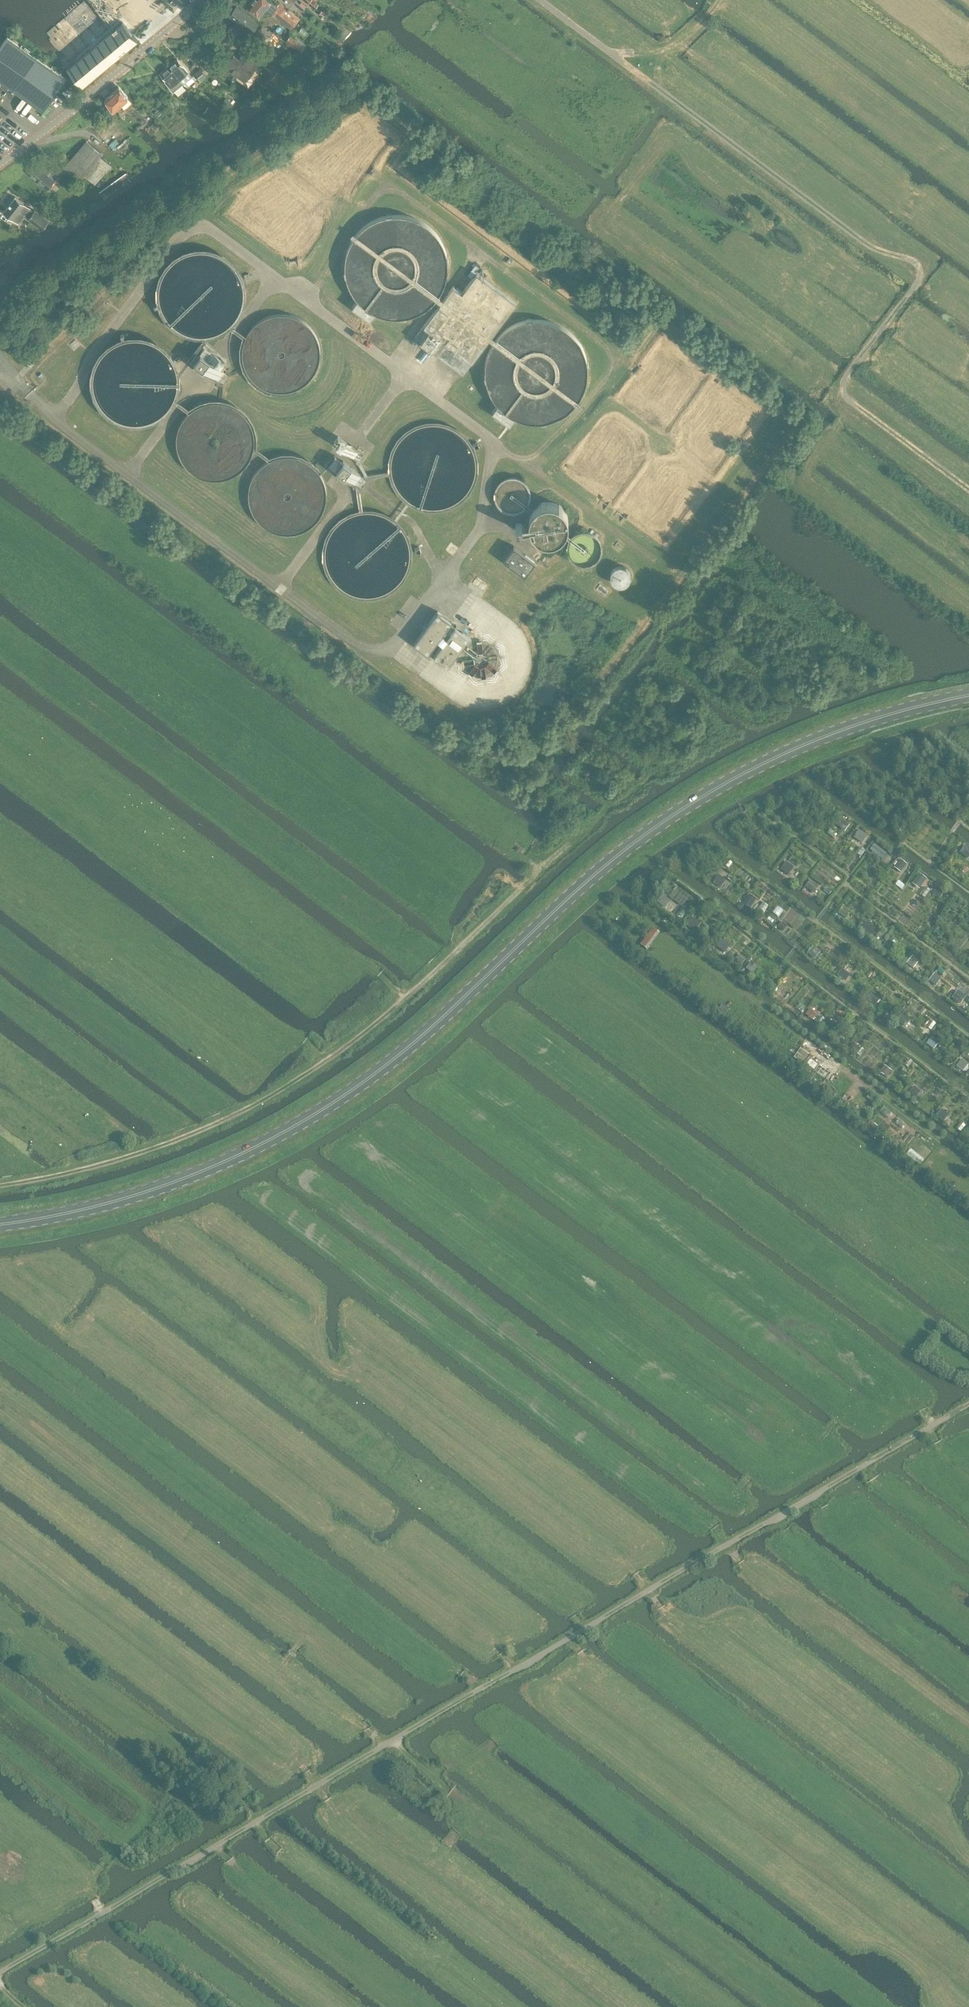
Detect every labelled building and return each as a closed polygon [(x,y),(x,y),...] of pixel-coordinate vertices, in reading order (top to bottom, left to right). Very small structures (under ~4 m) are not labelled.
[(248,5),(255,11),(259,14),(260,14),(265,8),(270,12),(271,13),(279,20),(281,18),(292,28),(299,19),(280,3),(277,6),(270,0),(253,0),(248,5)] [(289,5),(292,2),(303,11),(305,8),(296,0),(283,0),(289,5)] [(236,7),(229,17),(250,33),(253,30),(258,23),(236,7)] [(122,21),(67,68),(77,80),(82,87),(138,40),(122,21)] [(258,23),(253,30),(257,33),(255,36),(264,43),(271,34),(262,27),(262,26),(258,23)] [(0,46),(0,80),(42,111),(66,78),(8,36),(0,46)] [(240,58),(233,53),(225,65),(245,80),(257,63),(244,53),(240,58)] [(177,59),(168,66),(183,83),(192,76),(188,71),(177,59)] [(183,83),(168,66),(160,73),(166,80),(164,81),(173,92),(183,83)] [(207,76),(200,68),(194,73),(202,81),(207,76)] [(71,85),(69,87),(74,93),(75,92),(81,87),(82,87),(77,80),(74,82),(73,81),(70,84),(71,85)] [(114,109),(120,103),(126,110),(133,103),(128,97),(119,86),(105,98),(114,109)] [(100,156),(102,153),(87,140),(64,167),(80,180),(84,175),(95,183),(110,165),(100,156)] [(58,176),(45,164),(41,169),(35,164),(27,172),(47,189),(54,180),(58,176)] [(48,222),(15,196),(4,211),(18,222),(24,215),(42,229),(48,222)] [(453,286),(415,337),(463,373),(516,302),(477,273),(462,292),(453,286)] [(206,344),(201,350),(224,367),(228,361),(206,344)] [(189,360),(219,382),(225,373),(196,351),(189,360)] [(335,455),(328,464),(361,488),(367,479),(335,455)] [(531,533),(537,530),(539,532),(541,535),(544,538),(545,538),(548,539),(551,540),(555,540),(558,540),(558,541),(563,539),(562,539),(567,536),(569,534),(572,529),(574,526),(575,521),(574,516),(573,512),(571,509),(568,505),(564,502),(564,503),(561,502),(557,501),(554,501),(550,501),(550,500),(546,502),(546,503),(543,504),(540,507),(537,511),(535,516),(535,521),(521,522),(522,527),(530,527),(531,533)] [(503,559),(525,576),(535,562),(514,546),(503,559)] [(438,611),(414,643),(428,654),(438,640),(443,644),(434,656),(448,666),(469,638),(451,624),(452,622),(438,611)] [(808,1069),(811,1071),(813,1072),(818,1065),(811,1060),(813,1058),(809,1055),(800,1049),(794,1058),(802,1064),(802,1065),(806,1067),(808,1069)]
